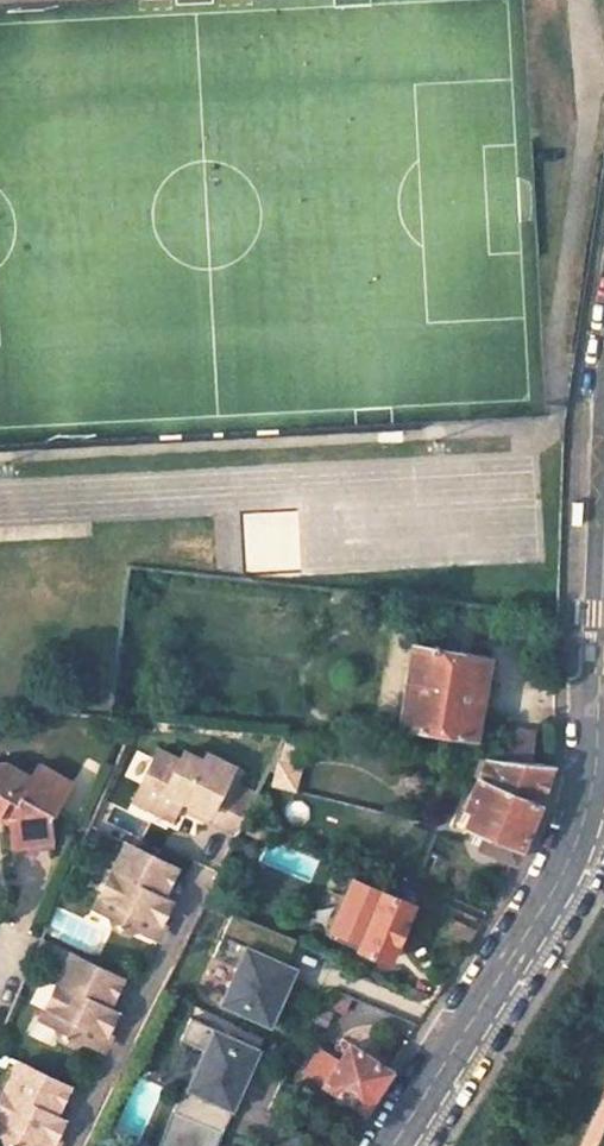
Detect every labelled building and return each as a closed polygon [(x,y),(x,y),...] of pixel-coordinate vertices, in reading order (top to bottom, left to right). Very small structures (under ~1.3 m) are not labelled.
[(488,656),(414,645),(400,725),(470,736),(488,656)] [(502,726),(498,758),(530,761),(534,731),(502,726)] [(202,762),(183,753),(179,761),(158,752),(131,802),(171,821),(178,808),(181,801),(193,807),(197,800),(212,807),(205,821),(235,836),(243,821),(255,795),(233,785),(240,771),(205,754),(202,762)] [(498,758),(487,756),(460,822),(451,818),(450,825),(464,832),(465,824),(484,832),(478,846),(514,861),(521,847),(539,803),(553,764),(530,761),(498,758)] [(0,763),(0,815),(3,816),(7,851),(44,844),(39,821),(62,782),(31,761),(22,776),(0,763)] [(212,807),(197,800),(193,807),(181,801),(178,808),(205,821),(212,807)] [(125,843),(95,908),(110,914),(114,926),(127,932),(139,927),(155,935),(173,901),(162,896),(178,866),(125,843)] [(382,890),(353,878),(331,930),(361,942),(358,947),(389,959),(412,903),(417,892),(387,880),(382,890)] [(282,967),(284,962),(295,938),(232,912),(212,956),(235,966),(219,1002),(269,1025),(291,977),(284,975),(282,967)] [(477,930),(450,917),(441,936),(466,947),(477,930)] [(43,940),(36,955),(49,961),(55,947),(47,942),(43,940)] [(60,1038),(74,1044),(85,1040),(100,1047),(118,1012),(109,1007),(123,977),(72,953),(40,1019),(57,1027),(60,1038)] [(291,977),(295,967),(284,962),(282,967),(284,975),(291,977)] [(236,1098),(258,1048),(189,1016),(180,1038),(202,1049),(185,1086),(182,1085),(171,1110),(221,1130),(232,1108),(221,1103),(223,1098),(230,1096),(236,1098)] [(389,1070),(349,1045),(340,1060),(337,1064),(325,1083),(364,1109),(375,1091),(389,1070)] [(322,1047),(307,1072),(325,1083),(337,1064),(340,1060),(322,1047)] [(0,1100),(0,1132),(4,1134),(7,1144),(12,1145),(52,1145),(66,1118),(57,1114),(72,1085),(19,1061),(0,1100)]
